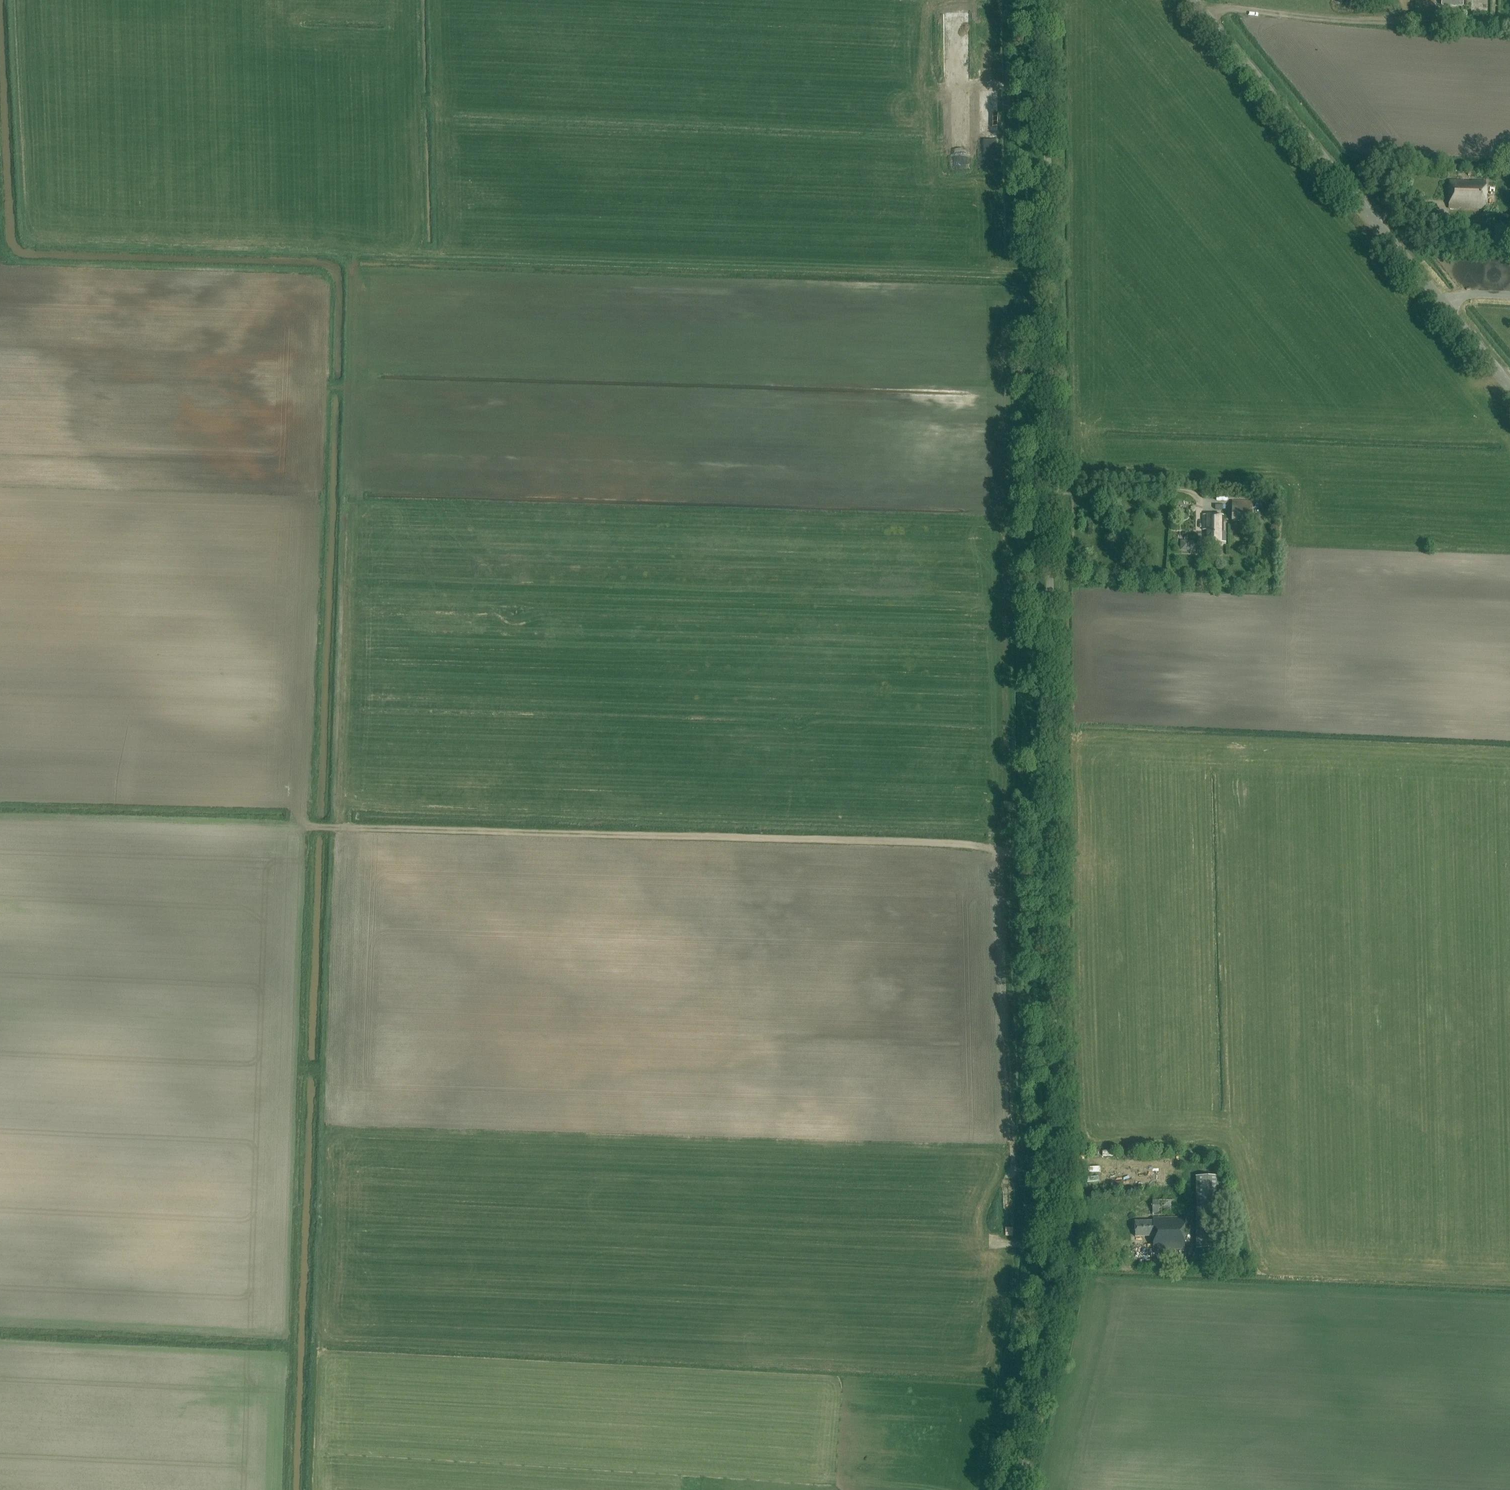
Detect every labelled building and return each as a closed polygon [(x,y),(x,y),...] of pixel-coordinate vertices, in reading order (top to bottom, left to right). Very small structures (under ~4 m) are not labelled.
[(1486,181),(1449,180),(1449,208),(1485,208),(1486,181)] [(1252,502),(1232,501),(1231,521),(1251,522),(1252,502)] [(1223,515),(1203,515),(1203,530),(1207,530),(1207,542),(1226,542),(1226,532),(1223,532),(1223,515)] [(1219,1249),(1218,1177),(1195,1177),(1195,1249),(1219,1249)] [(1173,1214),(1173,1201),(1152,1201),(1153,1214),(1173,1214)] [(1184,1249),(1184,1218),(1153,1218),(1153,1221),(1135,1221),(1135,1236),(1153,1236),(1153,1249),(1184,1249)]
